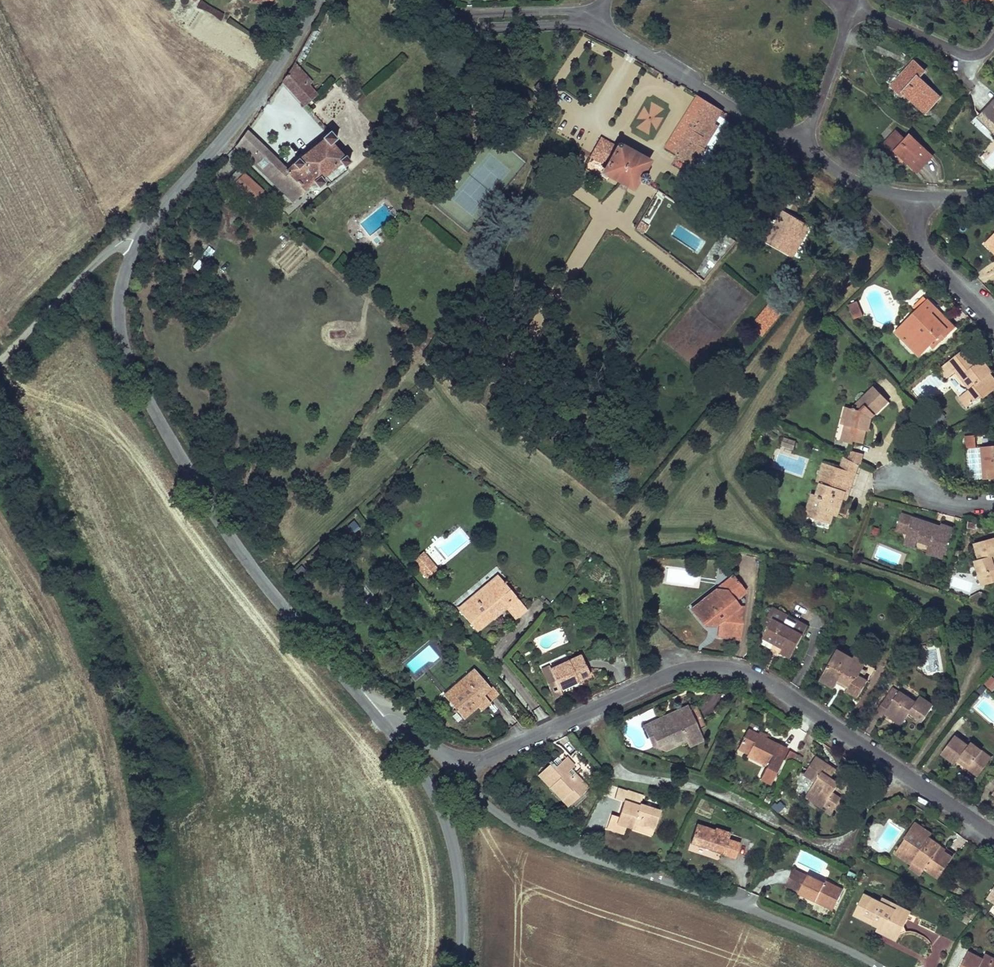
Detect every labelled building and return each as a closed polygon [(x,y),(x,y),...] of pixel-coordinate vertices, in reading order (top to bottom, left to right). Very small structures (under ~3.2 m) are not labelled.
[(224,23),(198,14),(191,32),(217,41),(224,23)] [(915,62),(892,85),(902,95),(904,92),(925,112),(940,97),(928,86),(919,77),(924,71),(915,62)] [(291,67),(282,82),(303,106),(315,94),(308,86),(311,83),(306,77),(302,80),(297,74),(300,71),(294,64),(291,67)] [(630,126),(653,139),(672,105),(658,98),(666,83),(681,91),(682,89),(647,70),(625,109),(636,115),(630,126)] [(300,71),(297,74),(302,80),(306,77),(300,71)] [(538,84),(534,89),(539,93),(543,87),(538,84)] [(722,111),(699,96),(667,148),(696,165),(706,148),(704,147),(718,125),(714,123),(722,111)] [(985,113),(993,121),(993,103),(985,113)] [(246,132),(235,147),(294,202),(313,183),(317,188),(323,183),(319,178),(322,175),(329,184),(347,170),(343,167),(349,162),(344,157),(341,159),(329,145),(335,140),(328,133),(320,139),(323,142),(298,163),(296,160),(293,164),(294,165),(287,171),(246,132)] [(896,132),(884,144),(886,146),(898,134),(896,132)] [(929,153),(911,137),(906,141),(898,134),(886,146),(895,154),(897,152),(915,169),(929,153)] [(597,144),(591,156),(607,164),(602,172),(633,189),(637,181),(641,183),(646,182),(648,180),(646,175),(642,173),(649,161),(618,143),(616,146),(601,137),(597,144)] [(929,153),(915,169),(918,171),(932,156),(929,153)] [(243,175),(235,183),(257,204),(265,196),(243,175)] [(785,213),(769,241),(795,256),(811,229),(785,213)] [(988,237),(983,241),(990,248),(993,244),(993,243),(988,237)] [(787,306),(776,297),(751,325),(762,335),(787,306)] [(937,307),(928,299),(906,320),(913,326),(904,335),(904,341),(912,349),(918,349),(927,340),(932,345),(939,338),(942,341),(956,327),(943,313),(940,316),(934,310),(937,307)] [(854,319),(864,315),(857,300),(847,304),(854,319)] [(937,307),(934,310),(940,316),(943,313),(940,311),(937,307)] [(906,320),(895,332),(904,341),(904,335),(913,326),(906,320)] [(939,338),(932,345),(935,348),(942,341),(939,338)] [(912,349),(920,357),(932,345),(927,340),(918,349),(912,349)] [(967,346),(937,370),(945,381),(955,372),(969,390),(964,393),(972,403),(979,397),(981,396),(984,399),(993,391),(993,379),(990,373),(992,372),(988,367),(982,359),(978,362),(967,346)] [(890,399),(876,384),(854,406),(848,404),(844,421),(848,422),(846,431),(859,435),(858,438),(867,440),(869,433),(870,427),(868,426),(872,413),(874,414),(890,399)] [(972,403),(964,393),(958,398),(965,408),(972,403)] [(846,431),(844,438),(857,442),(858,438),(859,435),(846,431)] [(783,436),(780,446),(793,449),(796,440),(783,436)] [(981,446),(984,479),(993,479),(993,446),(981,446)] [(858,464),(860,465),(866,457),(855,452),(849,459),(858,464)] [(849,459),(842,455),(838,468),(847,471),(854,474),(858,464),(849,459)] [(838,468),(822,463),(818,475),(822,476),(819,484),(815,496),(812,495),(808,507),(813,508),(810,518),(829,525),(833,515),(835,509),(839,510),(842,500),(845,501),(851,485),(844,482),(847,471),(838,468)] [(854,474),(847,471),(844,482),(851,485),(854,474)] [(813,508),(808,507),(804,516),(810,518),(813,508)] [(926,521),(901,513),(898,523),(910,527),(907,533),(907,536),(918,540),(929,544),(927,548),(936,551),(935,555),(943,558),(953,527),(941,523),(940,526),(939,530),(934,528),(932,523),(926,521)] [(910,527),(898,523),(895,530),(907,533),(910,527)] [(918,540),(907,536),(904,543),(915,547),(918,540)] [(974,544),(979,559),(974,561),(978,573),(984,572),(987,584),(993,582),(993,561),(993,562),(991,557),(993,556),(993,537),(974,544)] [(424,551),(414,559),(428,576),(438,568),(424,551)] [(734,574),(730,568),(712,581),(722,583),(734,574)] [(984,572),(978,573),(983,586),(987,584),(984,572)] [(746,590),(734,574),(722,583),(712,581),(710,583),(709,591),(700,590),(698,599),(690,605),(699,617),(709,618),(709,615),(714,615),(716,617),(714,618),(714,621),(715,623),(714,624),(713,635),(721,636),(725,637),(728,635),(730,638),(740,639),(744,606),(739,605),(735,599),(746,590)] [(502,582),(497,575),(493,578),(499,585),(502,582)] [(499,585),(493,578),(489,582),(484,586),(486,588),(459,610),(476,631),(493,617),(486,609),(498,599),(515,620),(520,615),(527,610),(504,583),(506,581),(505,580),(502,582),(499,585)] [(486,588),(484,586),(457,608),(459,610),(486,588)] [(700,590),(686,601),(690,605),(698,599),(700,590)] [(780,651),(790,656),(802,633),(782,622),(786,613),(771,605),(763,622),(768,624),(762,636),(773,642),(771,646),(772,650),(777,652),(780,651)] [(782,622),(802,633),(807,624),(786,613),(782,622)] [(483,645),(475,652),(483,661),(491,654),(483,645)] [(843,656),(835,651),(831,659),(825,670),(828,672),(823,681),(829,684),(834,687),(839,678),(850,684),(847,689),(858,695),(867,679),(863,676),(867,669),(853,661),(855,658),(845,652),(843,656)] [(580,654),(549,668),(558,688),(567,685),(572,682),(572,678),(579,675),(581,678),(589,674),(580,654)] [(875,666),(856,655),(855,658),(853,661),(867,669),(863,676),(867,679),(875,666)] [(553,697),(560,693),(558,688),(549,668),(548,666),(540,669),(553,697)] [(473,668),(453,685),(457,690),(451,696),(459,706),(456,708),(455,708),(453,710),(455,712),(456,710),(463,718),(478,705),(496,690),(492,686),(490,687),(473,668)] [(828,672),(825,670),(820,678),(823,681),(828,672)] [(993,691),(993,690),(993,677),(991,675),(984,684),(993,691)] [(443,694),(455,708),(456,708),(459,706),(451,696),(457,690),(453,685),(443,694)] [(985,692),(979,687),(976,691),(982,696),(985,692)] [(494,699),(499,694),(496,690),(478,705),(481,709),(489,701),(490,702),(494,699)] [(934,705),(920,696),(915,702),(899,691),(893,701),(886,696),(875,713),(882,718),(884,715),(887,711),(903,722),(910,712),(916,716),(923,721),(934,705)] [(698,729),(704,726),(692,708),(691,706),(688,708),(689,711),(667,721),(665,716),(642,726),(647,737),(651,734),(656,746),(670,739),(672,742),(684,737),(685,741),(687,746),(702,740),(698,729)] [(687,706),(665,716),(667,721),(689,711),(688,708),(687,706)] [(461,728),(467,722),(463,718),(456,710),(455,712),(450,716),(461,728)] [(903,722),(887,711),(884,715),(901,726),(903,722)] [(923,721),(916,716),(914,719),(921,724),(923,721)] [(780,760),(786,748),(766,738),(765,739),(757,735),(757,733),(747,729),(740,744),(750,749),(748,752),(756,756),(755,759),(767,766),(761,778),(771,783),(782,762),(780,760)] [(767,734),(759,730),(757,733),(757,735),(765,739),(766,738),(767,734)] [(685,741),(684,737),(672,742),(670,739),(656,746),(651,734),(647,737),(651,748),(662,751),(685,741)] [(967,746),(954,735),(940,753),(949,760),(954,764),(960,756),(964,760),(961,764),(977,776),(988,761),(978,754),(981,750),(970,742),(967,746)] [(750,749),(740,744),(738,747),(748,752),(750,749)] [(792,763),(797,753),(790,750),(785,760),(792,763)] [(991,757),(981,750),(978,754),(988,761),(991,757)] [(573,765),(565,757),(555,766),(550,762),(540,772),(552,783),(549,787),(562,799),(565,796),(572,803),(588,787),(574,773),(571,776),(566,771),(569,768),(573,765)] [(824,762),(816,757),(804,774),(816,782),(809,792),(826,804),(833,793),(839,784),(831,778),(825,773),(830,766),(824,762)] [(837,770),(830,766),(825,773),(831,778),(837,770)] [(552,783),(540,772),(537,775),(549,787),(552,783)] [(614,797),(623,799),(618,816),(616,822),(626,825),(631,827),(632,823),(654,830),(661,809),(641,803),(644,793),(627,788),(626,790),(617,787),(614,797)] [(826,804),(809,792),(806,797),(823,808),(826,804)] [(841,799),(833,793),(826,804),(834,809),(841,799)] [(572,803),(565,796),(562,799),(569,806),(572,803)] [(779,799),(772,805),(778,812),(785,806),(779,799)] [(618,816),(611,814),(606,828),(617,832),(623,834),(626,825),(616,822),(618,816)] [(654,830),(632,823),(631,827),(652,834),(654,830)] [(924,829),(914,823),(910,829),(927,840),(929,838),(931,834),(924,829)] [(715,831),(697,825),(691,843),(719,852),(736,858),(740,843),(728,838),(730,832),(716,828),(715,831)] [(927,840),(910,829),(903,838),(913,844),(909,850),(901,845),(895,854),(912,865),(914,861),(925,869),(929,863),(943,873),(955,855),(946,849),(944,852),(938,849),(940,845),(929,838),(927,840)] [(925,869),(914,861),(912,865),(910,868),(921,875),(925,869)] [(943,873),(929,863),(925,869),(939,878),(943,873)] [(793,869),(785,886),(798,892),(806,875),(793,869)] [(824,883),(807,874),(806,875),(798,892),(809,898),(816,901),(817,898),(835,906),(843,890),(825,881),(824,883)] [(880,901),(864,893),(853,914),(878,926),(894,935),(899,925),(898,922),(903,913),(889,906),(891,902),(882,897),(880,901)] [(835,906),(817,898),(816,901),(833,909),(835,906)] [(911,911),(891,902),(889,906),(903,913),(898,922),(899,925),(894,935),(878,926),(875,931),(887,936),(896,940),(911,911)] [(968,951),(960,966),(993,966),(993,960),(992,958),(990,963),(983,959),(968,951)]
